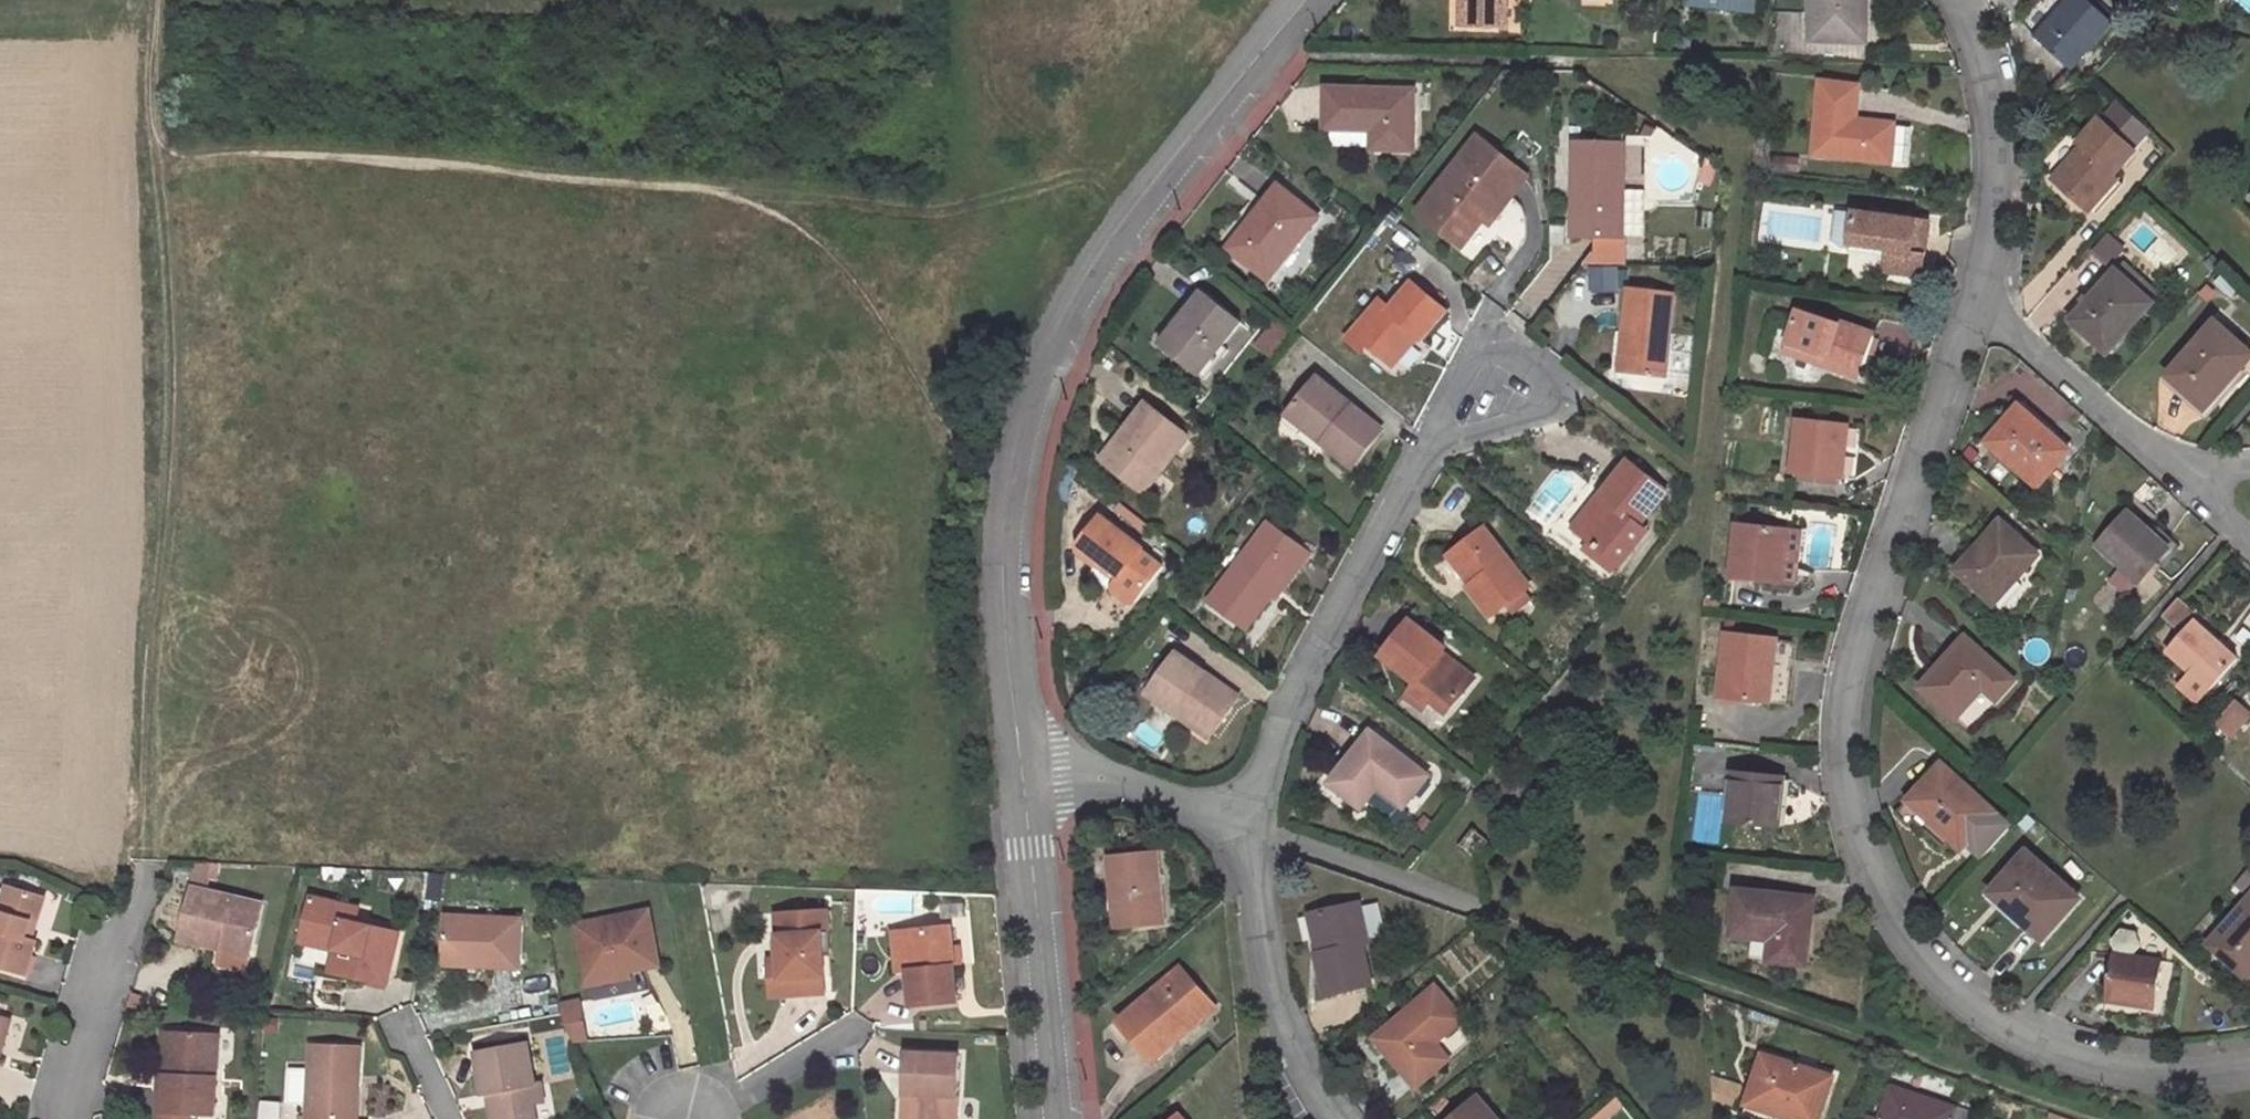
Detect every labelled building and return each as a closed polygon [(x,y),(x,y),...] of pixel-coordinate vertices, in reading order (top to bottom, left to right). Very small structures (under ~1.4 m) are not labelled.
[(1455,28),(1467,29),(1468,0),(1457,0),(1455,28)] [(1467,29),(1503,30),(1504,0),(1468,0),(1467,29)] [(1805,38),(1860,40),(1862,0),(1807,0),(1805,38)] [(2078,0),(2067,0),(2030,42),(2064,74),(2107,26),(2103,22),(2089,10),(2078,0)] [(2108,18),(2093,5),(2089,10),(2103,22),(2108,18)] [(1421,81),(1335,84),(1336,124),(1383,122),(1383,141),(1424,140),(1421,81)] [(1810,153),(1885,162),(1902,164),(1905,126),(1889,125),(1889,123),(1851,119),(1855,86),(1817,81),(1810,153)] [(2133,152),(2098,121),(2074,148),(2079,152),(2051,182),(2086,215),(2115,182),(2109,178),(2133,152)] [(1468,161),(1454,179),(1447,173),(1418,210),(1452,237),(1472,213),(1479,219),(1482,214),(1490,220),(1509,197),(1504,193),(1523,171),(1478,134),(1461,155),(1468,161)] [(1622,141),(1571,139),(1571,202),(1576,202),(1576,233),(1620,234),(1621,189),(1622,141)] [(1454,179),(1468,161),(1461,155),(1447,173),(1454,179)] [(1318,218),(1279,187),(1229,250),(1267,281),(1318,218)] [(1621,189),(1620,234),(1628,234),(1628,189),(1621,189)] [(1837,211),(1832,244),(1842,250),(1850,251),(1851,247),(1856,215),(1837,211)] [(1472,213),(1452,237),(1460,243),(1479,219),(1472,213)] [(1851,247),(1889,253),(1895,255),(1892,277),(1921,281),(1930,227),(1856,215),(1851,247)] [(1892,277),(1895,255),(1889,253),(1885,276),(1892,277)] [(2149,307),(2111,275),(2067,326),(2104,358),(2149,307)] [(1392,365),(1417,335),(1421,339),(1446,309),(1411,279),(1387,307),(1377,299),(1364,315),(1373,323),(1361,338),(1367,344),(1392,365)] [(1663,378),(1670,296),(1626,292),(1622,329),(1633,330),(1632,340),(1630,340),(1627,375),(1663,378)] [(1238,323),(1201,293),(1161,345),(1199,374),(1222,345),(1238,323)] [(1874,334),(1797,308),(1785,345),(1825,358),(1822,364),(1858,376),(1874,334)] [(1361,338),(1373,323),(1364,315),(1345,338),(1361,351),(1367,344),(1361,338)] [(2249,358),(2211,326),(2163,380),(2202,412),(2249,358)] [(1622,329),(1618,374),(1627,375),(1630,340),(1632,340),(1633,330),(1622,329)] [(1228,350),(1222,345),(1199,374),(1207,380),(1228,350)] [(1289,415),(1354,465),(1382,429),(1317,379),(1289,415)] [(2064,450),(2018,401),(1981,435),(2026,485),(2064,450)] [(1145,496),(1189,440),(1146,406),(1122,438),(1128,443),(1108,468),(1145,496)] [(1791,471),(1816,474),(1816,478),(1840,481),(1848,424),(1797,418),(1791,471)] [(1122,438),(1102,463),(1108,468),(1128,443),(1122,438)] [(1666,486),(1629,456),(1601,493),(1608,497),(1584,529),(1596,537),(1623,559),(1648,526),(1641,521),(1666,486)] [(1577,523),(1584,529),(1608,497),(1601,493),(1577,523)] [(2170,548),(2128,511),(2097,545),(2139,582),(2170,548)] [(1092,577),(1109,591),(1113,585),(1115,594),(1128,605),(1136,604),(1162,570),(1142,554),(1144,551),(1103,520),(1082,547),(1084,557),(1099,568),(1092,577)] [(2044,555),(2004,520),(1961,571),(2001,606),(2044,555)] [(1311,553),(1271,524),(1212,605),(1250,631),(1276,596),(1271,593),(1293,563),(1299,569),(1311,553)] [(1786,529),(1736,524),(1731,576),(1781,581),(1786,529)] [(1534,581),(1488,525),(1455,550),(1478,577),(1471,583),(1496,613),(1534,581)] [(1618,567),(1623,559),(1596,537),(1589,544),(1618,567)] [(1280,598),(1299,569),(1293,563),(1271,593),(1276,596),(1280,598)] [(2177,624),(2191,609),(2178,598),(2164,613),(2177,624)] [(1383,652),(1418,680),(1413,686),(1431,700),(1433,698),(1448,711),(1475,676),(1443,649),(1446,645),(1412,617),(1383,652)] [(2233,639),(2246,651),(2249,646),(2249,620),(2233,639)] [(2239,658),(2196,621),(2167,651),(2192,673),(2181,685),(2198,700),(2209,688),(2211,689),(2239,658)] [(1778,640),(1726,635),(1721,698),(1772,702),(1778,640)] [(2020,680),(1971,639),(1928,688),(1961,718),(1990,686),(2003,698),(2020,680)] [(1247,699),(1182,655),(1153,694),(1183,715),(1187,709),(1222,732),(1247,699)] [(1407,693),(1425,707),(1431,700),(1413,686),(1407,693)] [(1218,740),(1222,732),(1187,709),(1183,715),(1218,740)] [(1432,773),(1374,729),(1334,782),(1366,806),(1383,784),(1408,803),(1432,773)] [(1907,801),(1958,849),(1964,844),(1978,856),(2006,824),(1941,764),(1907,801)] [(1785,779),(1736,774),(1730,823),(1781,828),(1785,779)] [(1459,848),(1476,860),(1490,842),(1474,829),(1459,848)] [(2084,899),(2032,850),(2000,887),(2014,899),(2008,904),(2047,940),(2084,899)] [(1160,851),(1113,856),(1120,927),(1168,923),(1160,851)] [(176,874),(190,877),(194,862),(179,862),(176,874)] [(194,862),(190,877),(198,879),(202,863),(194,862)] [(174,886),(188,889),(190,877),(176,874),(174,886)] [(2014,899),(2000,887),(1995,892),(2008,904),(2014,899)] [(173,889),(162,941),(199,949),(201,940),(236,947),(245,904),(173,889)] [(0,929),(0,966),(34,976),(44,944),(38,942),(33,941),(38,923),(43,925),(50,900),(12,890),(0,929)] [(1809,896),(1743,891),(1740,935),(1760,936),(1783,938),(1782,960),(1816,963),(1818,920),(1808,919),(1809,896)] [(2209,942),(2249,976),(2249,893),(2209,942)] [(332,950),(341,951),(336,974),(376,982),(386,931),(341,922),(329,920),(332,903),(296,896),(289,933),(324,940),(332,950)] [(1808,919),(1818,920),(1821,897),(1809,896),(1808,919)] [(1358,900),(1317,909),(1325,950),(1316,951),(1325,991),(1368,982),(1360,942),(1367,940),(1358,900)] [(329,920),(341,922),(344,906),(332,903),(329,920)] [(771,931),(772,955),(774,972),(763,973),(764,991),(818,988),(816,953),(815,929),(821,929),(820,905),(777,908),(778,930),(771,931)] [(577,976),(618,968),(652,962),(641,908),(568,921),(577,976)] [(769,908),(771,931),(778,930),(777,908),(769,908)] [(1306,912),(1316,951),(1325,950),(1317,909),(1306,912)] [(459,960),(477,961),(477,966),(511,967),(512,917),(437,916),(436,954),(459,960)] [(900,925),(903,965),(906,1002),(953,999),(949,960),(948,942),(946,921),(900,925)] [(38,942),(43,925),(38,923),(33,941),(38,942)] [(903,965),(900,925),(887,926),(891,966),(903,965)] [(823,953),(821,929),(815,929),(816,953),(823,953)] [(287,940),(324,948),(332,950),(324,940),(289,933),(287,940)] [(1783,938),(1760,936),(1758,958),(1782,960),(1783,938)] [(199,949),(234,957),(236,947),(201,940),(199,949)] [(948,942),(949,960),(957,959),(955,941),(948,942)] [(319,971),(336,974),(341,951),(332,950),(324,948),(319,971)] [(435,965),(477,966),(477,961),(459,960),(436,954),(435,965)] [(2165,960),(2116,954),(2109,1001),(2158,1007),(2165,960)] [(762,955),(763,973),(774,972),(772,955),(762,955)] [(579,982),(619,974),(618,968),(577,976),(579,982)] [(1182,969),(1122,1020),(1156,1061),(1186,1036),(1181,1029),(1212,1004),(1182,969)] [(1463,1017),(1435,986),(1383,1031),(1396,1046),(1389,1053),(1417,1086),(1442,1064),(1427,1048),(1435,1041),(1463,1017)] [(585,998),(565,999),(569,1041),(588,1040),(585,998)] [(1181,1029),(1186,1036),(1218,1011),(1212,1004),(1181,1029)] [(7,1060),(3,1059),(7,1048),(10,1049),(18,1022),(0,1016),(0,1082),(7,1060)] [(1396,1046),(1383,1031),(1376,1038),(1389,1053),(1396,1046)] [(151,1033),(149,1076),(157,1077),(158,1034),(151,1033)] [(149,1076),(148,1113),(202,1115),(205,1035),(158,1034),(157,1077),(149,1076)] [(475,1091),(485,1090),(487,1100),(484,1100),(487,1118),(530,1118),(527,1101),(539,1099),(535,1079),(528,1080),(521,1040),(467,1050),(475,1091)] [(1427,1048),(1442,1064),(1451,1058),(1435,1041),(1427,1048)] [(293,1118),(286,1118),(331,1118),(347,1118),(347,1089),(336,1089),(337,1046),(294,1045),(293,1118)] [(347,1089),(348,1046),(337,1046),(336,1089),(347,1089)] [(956,1052),(903,1049),(901,1090),(910,1090),(908,1118),(952,1118),(956,1052)] [(1762,1055),(1745,1104),(1775,1114),(1789,1118),(1819,1118),(1833,1079),(1762,1055)] [(1715,1091),(1733,1098),(1738,1085),(1719,1079),(1715,1091)] [(1893,1088),(1882,1118),(1954,1118),(1957,1110),(1893,1088)] [(910,1090),(901,1090),(899,1118),(908,1118),(910,1090)] [(1627,1097),(1620,1090),(1587,1118),(1602,1118),(1627,1097)] [(1477,1094),(1448,1118),(1500,1118),(1477,1094)] [(1775,1114),(1745,1104),(1741,1115),(1753,1118),(1773,1118),(1775,1114)]
